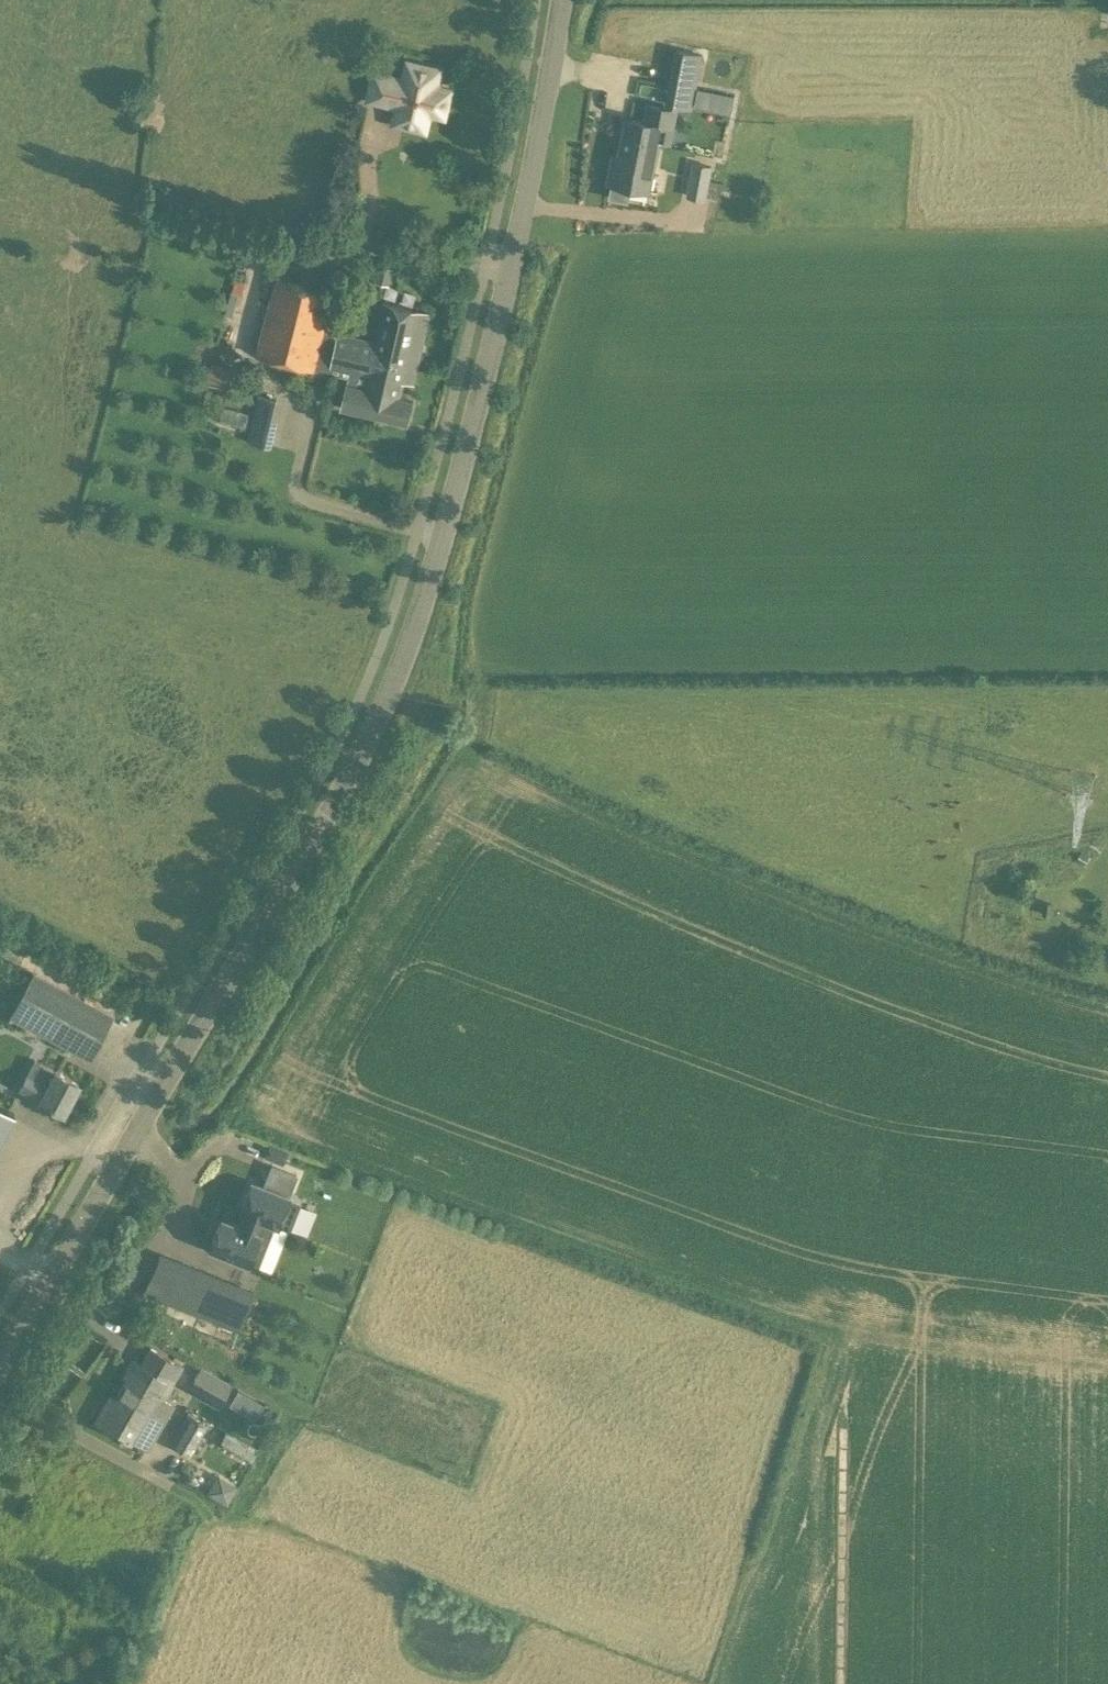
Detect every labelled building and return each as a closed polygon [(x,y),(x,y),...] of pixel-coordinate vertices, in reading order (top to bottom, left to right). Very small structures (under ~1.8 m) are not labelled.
[(691,107),(702,53),(676,48),(665,102),(691,107)] [(438,68),(407,61),(404,74),(399,77),(375,71),(369,97),(393,103),(397,108),(394,121),(424,128),(428,111),(443,114),(449,89),(434,85),(438,68)] [(694,104),(710,107),(714,90),(698,87),(694,104)] [(608,182),(612,183),(609,198),(630,202),(633,187),(648,190),(658,139),(669,141),(675,108),(649,103),(645,120),(630,117),(627,132),(623,131),(617,164),(612,163),(608,182)] [(693,161),(687,196),(707,200),(708,195),(720,197),(723,182),(710,180),(713,165),(693,161)] [(432,312),(384,300),(375,338),(339,330),(339,332),(325,329),(336,288),(277,274),(257,354),(349,376),(349,377),(354,378),(359,357),(371,360),(373,354),(420,366),(432,312)] [(341,404),(408,421),(413,400),(402,397),(405,381),(416,384),(420,366),(373,354),(371,360),(359,357),(354,378),(349,377),(348,381),(347,381),(341,404)] [(210,377),(226,380),(229,367),(214,363),(210,377)] [(256,391),(246,439),(271,444),(281,396),(256,391)] [(1043,900),(1041,913),(1050,915),(1052,901),(1043,900)] [(111,1014),(30,972),(7,1015),(89,1057),(111,1014)] [(18,1089),(61,1111),(77,1081),(55,1069),(55,1070),(34,1059),(18,1089)] [(14,1111),(0,1104),(0,1138),(14,1111)] [(264,1155),(282,1162),(287,1147),(269,1141),(264,1155)] [(296,1201),(283,1196),(285,1193),(247,1178),(235,1209),(238,1210),(234,1220),(222,1215),(210,1246),(256,1264),(268,1233),(271,1223),(286,1229),(296,1201)] [(158,1253),(143,1291),(240,1329),(254,1292),(236,1285),(236,1284),(158,1253)] [(175,1404),(162,1396),(181,1363),(150,1345),(140,1363),(135,1360),(115,1396),(132,1406),(137,1397),(149,1404),(148,1407),(166,1418),(175,1404)] [(187,1390),(218,1408),(232,1384),(201,1366),(187,1390)] [(229,1402),(252,1416),(261,1400),(238,1387),(229,1402)] [(94,1420),(129,1440),(130,1439),(148,1450),(166,1418),(148,1407),(149,1404),(137,1397),(132,1406),(115,1396),(110,1404),(104,1401),(94,1420)] [(170,1442),(188,1453),(206,1423),(188,1412),(170,1442)] [(255,1447),(226,1430),(219,1443),(248,1459),(255,1447)] [(219,1474),(208,1493),(227,1504),(238,1485),(219,1474)]
